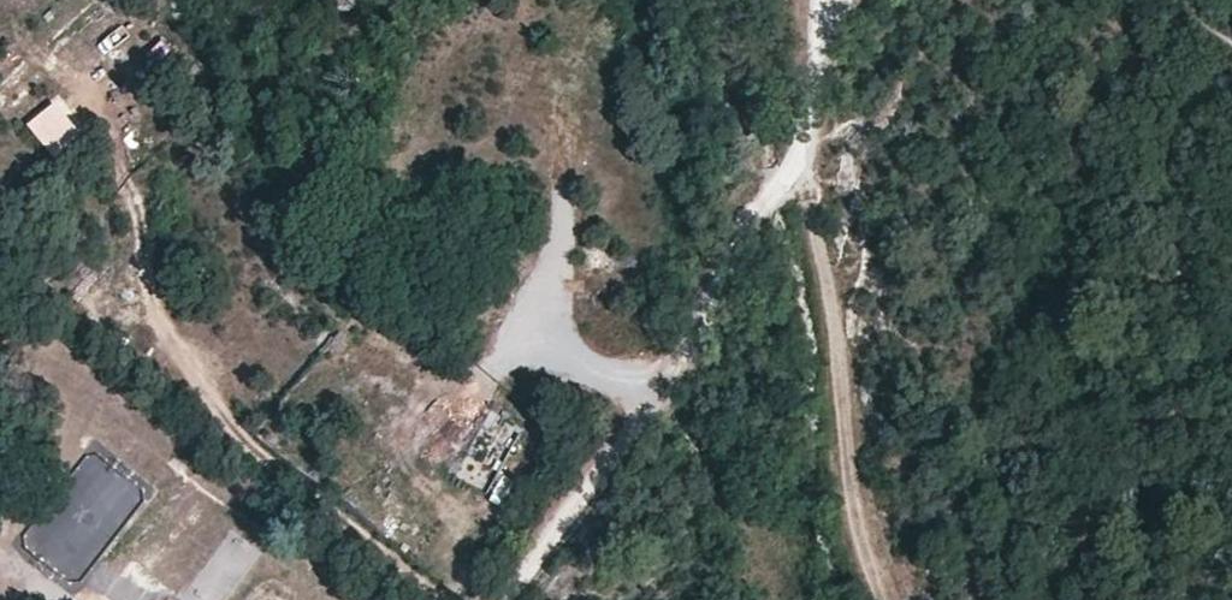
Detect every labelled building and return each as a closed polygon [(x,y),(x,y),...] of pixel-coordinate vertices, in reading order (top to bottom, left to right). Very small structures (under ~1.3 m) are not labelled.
[(26,124),(48,153),(78,130),(56,101),(26,124)] [(453,474),(482,489),(517,424),(488,409),(453,474)] [(93,450),(18,535),(72,581),(146,496),(93,450)]
